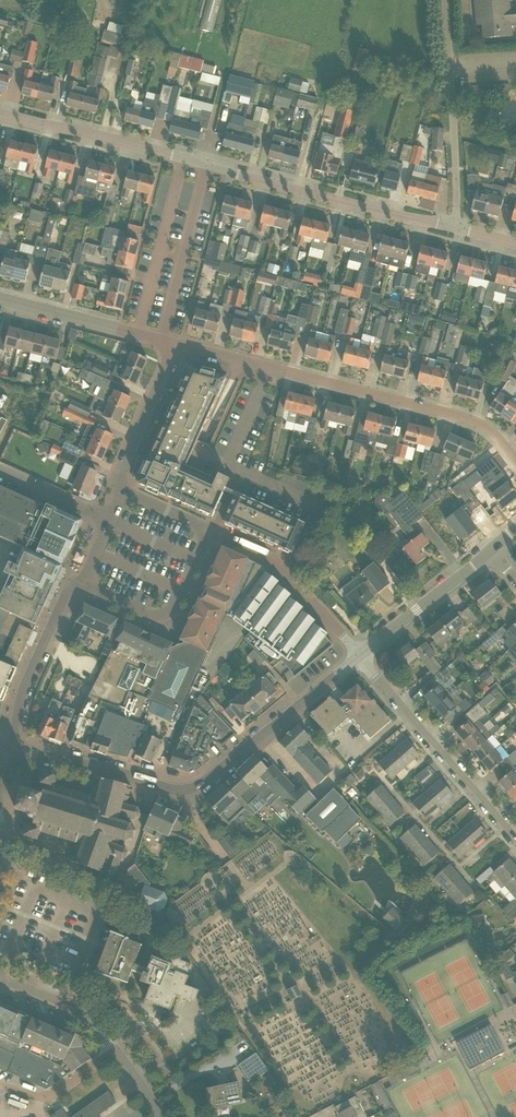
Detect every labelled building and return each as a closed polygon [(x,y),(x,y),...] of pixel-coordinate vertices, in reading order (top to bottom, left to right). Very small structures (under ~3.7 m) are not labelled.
[(201,29),(215,32),(222,0),(207,0),(201,29)] [(513,36),(511,22),(515,22),(515,9),(510,10),(509,0),(474,0),(476,25),(482,24),(484,38),(513,36)] [(6,27),(9,16),(0,14),(0,26),(6,27)] [(32,24),(28,22),(25,21),(21,34),(29,36),(32,25),(32,24)] [(101,40),(113,44),(118,45),(124,26),(116,24),(113,33),(107,31),(104,30),(101,40)] [(58,36),(56,45),(62,46),(64,38),(58,36)] [(38,43),(28,40),(25,52),(23,61),(33,64),(38,43)] [(85,96),(81,110),(96,114),(100,102),(102,102),(105,89),(100,88),(107,60),(107,56),(117,58),(120,48),(110,45),(109,48),(99,45),(96,56),(95,56),(88,86),(97,88),(95,99),(85,96)] [(363,73),(369,51),(359,48),(352,70),(363,73)] [(22,63),(23,61),(25,52),(13,49),(10,60),(22,63)] [(170,68),(177,69),(181,55),(174,53),(170,68)] [(67,73),(77,75),(80,63),(79,62),(80,57),(72,54),(70,60),(67,73)] [(204,61),(181,55),(177,69),(178,69),(178,67),(201,73),(204,61)] [(134,61),(135,58),(130,57),(130,58),(127,57),(121,81),(130,83),(136,61),(134,61)] [(8,66),(0,64),(0,89),(7,91),(10,78),(12,79),(14,70),(13,68),(8,66)] [(37,99),(42,81),(41,81),(40,85),(30,82),(33,71),(26,70),(23,82),(25,82),(22,95),(37,99)] [(221,78),(211,75),(202,73),(200,81),(209,83),(219,85),(221,78)] [(226,92),(250,98),(255,82),(230,75),(226,92)] [(37,99),(52,102),(55,90),(57,90),(60,78),(53,76),(51,83),(42,81),(37,99)] [(300,93),(300,92),(303,82),(303,81),(290,78),(290,81),(288,89),(288,90),(300,93)] [(70,94),(67,106),(81,110),(85,96),(86,90),(76,87),(77,83),(71,81),(68,93),(70,94)] [(144,103),(138,125),(153,128),(156,116),(158,117),(162,103),(168,105),(173,87),(163,85),(160,96),(156,95),(154,101),(145,99),(144,103)] [(170,133),(184,136),(191,107),(192,106),(178,102),(182,89),(173,87),(168,105),(167,110),(174,112),(172,120),(173,121),(170,133)] [(289,109),(290,105),(296,107),(300,94),(278,88),(273,105),(289,109)] [(124,121),(138,125),(144,103),(137,101),(139,92),(132,90),(131,94),(124,121)] [(306,109),(314,111),(317,98),(300,94),(296,107),(306,109)] [(257,106),(253,121),(259,122),(268,125),(271,110),(257,106)] [(210,119),(211,112),(191,107),(184,136),(198,140),(201,128),(207,129),(210,119)] [(242,127),(245,118),(233,115),(231,124),(228,124),(223,146),(237,150),(242,127)] [(345,140),(349,126),(338,123),(334,137),(335,138),(345,140)] [(430,134),(430,126),(422,126),(421,133),(430,134)] [(242,127),(237,150),(251,154),(257,131),(242,127)] [(359,128),(353,127),(350,137),(356,139),(359,128)] [(444,129),(433,128),(432,150),(443,151),(444,129)] [(268,158),(282,162),(288,139),(274,135),(268,158)] [(302,143),(297,141),(288,139),(282,162),(297,165),(302,143)] [(20,161),(25,145),(11,141),(4,166),(18,170),(20,161)] [(337,174),(343,148),(333,146),(321,143),(318,153),(314,170),(328,173),(328,172),(337,174)] [(408,163),(412,147),(403,144),(399,161),(408,163)] [(31,173),(38,148),(25,145),(20,161),(28,163),(26,172),(31,173)] [(418,166),(423,148),(414,145),(409,163),(415,165),(418,166)] [(501,152),(488,148),(486,158),(485,160),(498,164),(501,152)] [(59,171),(64,155),(50,151),(43,177),(49,178),(51,169),(59,171)] [(498,167),(504,168),(507,155),(501,154),(498,167)] [(70,184),(77,158),(64,155),(59,171),(67,173),(65,182),(70,184)] [(375,185),(378,170),(381,160),(366,156),(364,162),(354,160),(349,179),(375,185)] [(89,161),(85,177),(79,176),(74,193),(82,195),(84,187),(96,190),(99,182),(103,165),(89,161)] [(110,193),(116,168),(103,165),(99,182),(96,190),(110,193)] [(407,194),(421,197),(427,175),(428,170),(428,168),(418,166),(415,165),(414,171),(413,171),(407,194)] [(387,167),(381,187),(397,191),(402,171),(387,167)] [(130,189),(138,191),(142,175),(128,172),(122,196),(127,198),(130,189)] [(144,202),(149,204),(156,179),(142,175),(138,191),(146,193),(144,202)] [(436,201),(442,178),(427,175),(421,197),(436,201)] [(480,176),(473,175),(467,175),(468,186),(467,190),(476,192),(471,210),(485,214),(492,186),(478,182),(480,176)] [(34,193),(40,195),(43,184),(37,182),(34,193)] [(492,186),(485,214),(499,217),(504,195),(511,197),(514,185),(508,183),(506,187),(492,184),(492,186)] [(64,202),(70,204),(74,191),(67,189),(64,202)] [(110,216),(115,199),(107,197),(102,214),(103,214),(110,216)] [(235,217),(239,200),(225,197),(219,222),(225,223),(227,215),(235,217)] [(233,226),(241,228),(247,229),(253,204),(239,200),(235,217),(233,226)] [(266,225),(274,227),(279,210),(264,207),(258,232),(264,233),(266,225)] [(44,213),(31,209),(29,220),(41,223),(44,213)] [(286,239),(292,214),(279,210),(274,227),(282,229),(280,237),(286,239)] [(57,218),(50,216),(44,241),(40,255),(47,256),(57,218)] [(313,239),(317,222),(303,219),(296,244),(302,246),(305,237),(313,239)] [(326,242),(331,226),(317,222),(313,239),(310,248),(308,256),(322,259),(323,255),(330,257),(333,244),(326,242)] [(135,234),(137,226),(129,224),(127,232),(135,234)] [(109,234),(114,235),(111,249),(136,256),(139,242),(124,238),(126,231),(111,227),(109,234)] [(352,249),(357,232),(342,229),(338,245),(333,244),(330,257),(326,271),(332,273),(337,255),(342,256),(344,247),(352,249)] [(9,232),(4,231),(0,244),(7,246),(10,232),(9,232)] [(362,264),(370,236),(357,232),(352,249),(349,261),(362,264)] [(235,260),(243,262),(250,237),(241,235),(237,253),(235,260)] [(390,266),(396,240),(382,237),(376,262),(390,266)] [(40,255),(44,241),(43,241),(37,239),(33,253),(40,255)] [(248,252),(255,254),(258,242),(251,240),(248,252)] [(403,269),(410,244),(396,240),(390,266),(403,269)] [(205,257),(223,261),(224,261),(228,245),(214,242),(214,243),(209,242),(205,257)] [(80,264),(80,263),(81,263),(85,244),(78,243),(73,263),(80,264)] [(86,243),(85,244),(81,263),(84,264),(86,254),(90,255),(92,245),(86,243)] [(270,246),(267,257),(273,259),(276,247),(270,246)] [(288,259),(295,261),(298,248),(291,246),(288,259)] [(107,264),(132,270),(136,256),(111,249),(103,247),(101,256),(108,258),(107,264)] [(431,267),(435,250),(421,247),(414,272),(421,274),(429,276),(431,267)] [(13,279),(20,252),(6,248),(0,273),(0,275),(13,279)] [(442,279),(449,254),(435,250),(431,267),(439,269),(437,278),(442,279)] [(31,263),(33,255),(20,252),(13,279),(26,282),(31,263)] [(223,261),(205,257),(203,265),(213,268),(213,270),(220,272),(223,261)] [(470,276),(474,261),(460,257),(456,273),(470,276)] [(39,286),(52,289),(59,263),(46,259),(39,286)] [(238,276),(241,266),(224,261),(223,261),(220,272),(219,274),(228,277),(230,274),(238,276)] [(483,280),(487,264),(474,261),(470,276),(483,280)] [(72,266),(59,263),(52,289),(66,292),(72,266)] [(281,266),(269,263),(267,272),(278,275),(281,266)] [(372,287),(377,269),(368,267),(367,271),(364,285),(372,287)] [(508,292),(509,287),(513,271),(499,267),(495,283),(489,281),(482,312),(481,316),(489,318),(490,314),(495,292),(507,295),(507,292),(508,292)] [(247,269),(241,268),(239,277),(244,279),(247,269)] [(367,271),(359,268),(356,283),(364,285),(367,271)] [(264,282),(267,273),(259,271),(257,280),(264,282)] [(513,271),(509,287),(508,292),(507,292),(507,295),(506,297),(515,300),(515,271),(513,271)] [(303,278),(302,280),(314,283),(313,286),(320,288),(323,276),(305,272),(303,278)] [(403,293),(407,274),(399,273),(395,291),(403,293)] [(76,283),(83,285),(85,277),(78,275),(76,283)] [(414,290),(417,277),(408,275),(406,288),(414,290)] [(104,276),(100,290),(126,296),(129,283),(104,276)] [(205,279),(202,289),(212,292),(215,282),(205,279)] [(442,301),(446,284),(438,282),(433,299),(442,301)] [(76,284),(72,298),(81,300),(84,286),(83,285),(76,283),(76,284)] [(342,286),(330,283),(329,290),(341,293),(342,286)] [(360,299),(364,285),(356,283),(354,288),(343,286),(341,294),(360,299)] [(482,304),(486,290),(478,288),(474,301),(482,304)] [(231,305),(239,307),(241,308),(245,291),(235,289),(235,292),(231,305)] [(97,304),(102,305),(122,311),(126,296),(100,290),(109,293),(107,301),(98,299),(97,304)] [(230,305),(231,305),(235,292),(234,291),(227,290),(226,290),(222,303),(223,303),(230,305)] [(335,293),(333,300),(340,301),(341,295),(335,293)] [(258,312),(268,315),(271,303),(272,299),(262,296),(258,312)] [(388,300),(382,298),(380,304),(387,306),(388,300)] [(203,302),(198,301),(192,326),(205,330),(209,313),(208,313),(201,311),(203,302)] [(407,312),(409,304),(402,302),(400,311),(407,312)] [(268,315),(265,328),(271,329),(267,346),(280,349),(285,327),(287,321),(287,319),(276,316),(279,305),(271,303),(268,315)] [(217,333),(223,308),(210,304),(208,313),(209,313),(205,330),(217,333)] [(302,304),(297,322),(306,324),(310,306),(302,304)] [(316,324),(320,307),(311,305),(307,322),(316,324)] [(342,334),(348,310),(340,308),(335,332),(342,334)] [(242,339),(247,322),(239,320),(241,312),(236,311),(229,336),(242,339)] [(448,321),(451,314),(444,312),(442,319),(448,321)] [(408,322),(415,324),(417,316),(410,314),(408,322)] [(242,339),(254,342),(261,317),(255,316),(253,324),(247,322),(242,339)] [(352,336),(356,319),(348,317),(344,334),(352,336)] [(287,321),(285,327),(280,349),(292,352),(299,324),(287,321)] [(390,345),(395,324),(387,322),(381,343),(390,345)] [(384,326),(375,323),(372,337),(381,339),(384,326)] [(464,328),(450,324),(444,344),(458,348),(464,328)] [(498,328),(496,327),(494,328),(491,329),(489,331),(489,333),(496,336),(498,328)] [(4,346),(18,349),(22,331),(10,328),(9,328),(4,346)] [(75,342),(78,330),(71,328),(68,340),(75,342)] [(321,341),(314,339),(316,331),(310,330),(304,355),(316,358),(321,341)] [(35,335),(22,331),(18,349),(31,352),(35,335)] [(35,335),(31,352),(43,356),(48,338),(35,335)] [(321,341),(316,358),(329,362),(335,336),(330,335),(328,343),(321,341)] [(355,366),(360,349),(352,347),(354,339),(349,337),(342,363),(355,366)] [(419,353),(428,355),(432,339),(423,337),(419,353)] [(56,359),(61,341),(60,341),(48,338),(43,356),(56,359)] [(374,344),(368,342),(362,341),(360,349),(355,366),(356,368),(360,369),(361,368),(367,369),(374,344)] [(492,341),(490,348),(499,350),(501,343),(492,341)] [(466,365),(470,347),(461,345),(457,363),(466,365)] [(386,347),(380,372),(392,376),(397,359),(389,357),(392,348),(386,347)] [(127,366),(142,372),(148,359),(124,348),(122,354),(130,357),(127,366)] [(392,376),(405,379),(411,353),(406,352),(404,361),(397,359),(392,376)] [(417,382),(430,385),(437,360),(423,357),(417,382)] [(496,378),(507,383),(515,364),(515,363),(506,358),(496,378)] [(449,363),(444,362),(437,360),(430,385),(442,388),(449,363)] [(58,372),(60,364),(53,362),(51,370),(58,372)] [(91,373),(106,380),(110,369),(96,362),(91,373)] [(142,372),(127,366),(118,362),(115,369),(112,375),(136,386),(142,372)] [(8,376),(9,371),(7,367),(2,366),(0,372),(0,374),(8,376)] [(229,479),(218,474),(216,479),(186,465),(197,441),(226,377),(191,368),(139,480),(138,483),(168,497),(168,496),(209,515),(212,516),(229,479)] [(467,397),(471,380),(464,378),(466,370),(461,368),(454,394),(467,397)] [(467,397),(479,400),(486,375),(480,373),(478,369),(474,368),(471,380),(467,397)] [(131,397),(107,387),(103,385),(106,380),(91,373),(82,369),(79,376),(87,379),(86,381),(93,383),(88,394),(109,403),(125,410),(131,397)] [(23,382),(25,374),(19,372),(16,380),(23,382)] [(25,374),(23,382),(30,384),(32,376),(25,374)] [(490,407),(500,415),(510,400),(504,396),(508,389),(504,386),(490,407)] [(295,423),(302,396),(282,391),(276,416),(283,417),(285,410),(289,411),(287,421),(295,423)] [(511,400),(510,400),(500,415),(515,424),(515,422),(515,392),(511,400)] [(311,417),(315,400),(302,396),(295,423),(295,424),(304,426),(305,421),(310,422),(311,417)] [(72,401),(68,408),(88,417),(91,409),(72,401)] [(125,410),(109,403),(106,411),(97,407),(95,412),(119,424),(125,410)] [(333,404),(328,403),(323,424),(322,429),(327,430),(330,421),(338,423),(342,407),(341,406),(333,404)] [(343,407),(342,407),(338,423),(346,426),(344,435),(349,436),(356,410),(351,409),(343,407)] [(113,436),(93,427),(95,421),(66,408),(63,417),(65,418),(65,416),(80,423),(81,422),(88,425),(83,436),(108,447),(113,436)] [(376,443),(383,417),(368,413),(364,433),(357,432),(352,452),(359,454),(361,446),(374,449),(375,443),(376,443)] [(391,442),(396,421),(383,417),(376,443),(388,446),(386,454),(395,456),(398,444),(391,442)] [(52,423),(43,420),(42,425),(50,428),(52,423)] [(418,444),(422,427),(409,424),(405,441),(418,444)] [(307,433),(307,434),(305,440),(312,442),(313,436),(315,427),(309,426),(307,433)] [(431,448),(435,430),(422,427),(418,444),(431,448)] [(442,455),(436,454),(431,473),(430,477),(428,482),(436,484),(438,476),(439,476),(443,460),(440,460),(441,455),(445,457),(455,461),(456,457),(463,440),(450,434),(444,449),(442,455)] [(63,449),(80,457),(82,451),(86,453),(102,460),(108,447),(83,436),(78,447),(66,442),(63,449)] [(344,457),(349,458),(354,441),(348,440),(344,457)] [(464,465),(466,458),(471,460),(477,446),(463,440),(456,457),(455,461),(464,465)] [(46,443),(38,445),(40,454),(49,452),(46,443)] [(398,444),(395,456),(405,459),(408,447),(398,444)] [(60,456),(58,460),(71,466),(75,456),(80,458),(79,457),(80,457),(63,449),(53,445),(50,451),(60,456)] [(421,471),(425,472),(431,473),(436,454),(426,451),(421,471)] [(478,468),(483,475),(490,469),(497,478),(493,480),(494,481),(489,484),(495,492),(492,495),(502,508),(503,507),(505,510),(511,505),(509,502),(515,497),(515,493),(508,483),(501,475),(494,466),(489,460),(478,468)] [(76,463),(73,469),(68,479),(67,483),(73,486),(72,488),(90,496),(96,482),(93,481),(97,472),(83,466),(76,463)] [(304,464),(298,463),(295,473),(301,474),(304,464)] [(464,471),(468,476),(478,468),(474,463),(464,471)] [(448,492),(452,489),(457,485),(453,480),(450,479),(447,491),(448,492)] [(446,521),(461,540),(462,539),(460,538),(465,533),(467,536),(476,528),(466,516),(473,511),(481,505),(470,490),(462,480),(457,485),(452,489),(458,496),(460,495),(463,499),(457,504),(461,509),(446,521)] [(352,492),(347,488),(343,493),(348,498),(352,492)] [(430,497),(434,502),(447,492),(447,491),(444,488),(440,491),(438,489),(429,496),(430,497)] [(23,548),(62,565),(69,550),(70,551),(76,536),(75,536),(82,521),(47,504),(44,509),(35,505),(37,503),(30,500),(29,503),(0,489),(0,537),(23,548)] [(417,565),(426,558),(419,550),(423,548),(429,543),(421,534),(418,537),(410,527),(424,516),(404,491),(393,499),(384,506),(411,542),(400,551),(406,559),(412,558),(417,564),(416,564),(417,565)] [(223,522),(233,526),(292,552),(305,524),(293,519),(292,522),(235,496),(223,522)] [(430,497),(425,501),(429,506),(430,505),(434,502),(430,497)] [(344,598),(348,594),(355,602),(352,604),(358,611),(375,597),(373,594),(377,591),(379,593),(390,584),(377,567),(384,561),(372,546),(364,552),(373,563),(362,572),(338,591),(344,598)] [(0,599),(0,609),(36,625),(62,565),(23,548),(15,565),(9,563),(4,573),(11,576),(0,599)] [(133,747),(135,743),(148,713),(149,710),(153,702),(174,712),(179,714),(188,693),(201,699),(202,697),(201,696),(202,694),(243,638),(273,668),(288,655),(299,663),(304,669),(333,645),(326,636),(328,634),(313,623),(315,621),(301,610),(303,608),(289,597),(291,595),(277,584),(279,582),(265,572),(267,568),(223,548),(213,568),(212,568),(208,578),(208,579),(204,589),(206,590),(206,592),(203,598),(202,599),(200,598),(195,609),(194,608),(189,619),(190,619),(181,640),(181,641),(181,642),(179,643),(178,644),(176,645),(174,645),(172,644),(125,622),(124,623),(119,634),(113,647),(109,656),(79,716),(70,742),(72,743),(91,749),(91,751),(106,756),(107,754),(127,760),(129,761),(134,749),(132,749),(133,748),(133,747)] [(382,549),(378,552),(384,560),(388,557),(382,549)] [(473,595),(483,608),(500,594),(490,581),(473,595)] [(319,600),(320,598),(325,593),(316,583),(310,589),(319,600)] [(509,603),(508,604),(497,613),(506,623),(515,615),(515,612),(509,603)] [(103,634),(109,637),(110,637),(118,620),(118,619),(84,604),(76,622),(69,638),(85,645),(87,645),(88,644),(90,643),(90,641),(89,639),(88,638),(92,629),(103,634)] [(446,615),(439,621),(455,641),(460,637),(456,632),(464,626),(465,628),(472,623),(478,631),(483,628),(475,617),(469,608),(457,617),(453,612),(447,616),(446,615)] [(0,609),(0,632),(27,644),(33,631),(36,625),(0,609)] [(102,653),(109,656),(113,647),(119,634),(124,623),(118,620),(110,637),(109,637),(102,653)] [(440,647),(447,641),(450,645),(455,641),(439,621),(432,626),(433,627),(427,631),(437,643),(440,647)] [(515,644),(515,624),(509,630),(507,632),(503,626),(491,637),(488,639),(483,643),(488,648),(504,634),(508,639),(504,642),(510,649),(512,647),(514,646),(515,644)] [(2,644),(11,649),(7,656),(4,655),(0,653),(0,661),(1,661),(16,668),(18,662),(19,662),(19,661),(23,653),(27,644),(0,632),(0,643),(2,644)] [(430,659),(436,654),(426,642),(420,646),(430,659)] [(424,664),(430,659),(420,646),(415,651),(409,644),(396,655),(401,662),(402,661),(405,665),(404,666),(405,666),(418,656),(424,664)] [(248,656),(249,657),(259,667),(265,661),(254,650),(248,656)] [(3,702),(17,668),(16,668),(1,661),(0,661),(0,701),(3,702)] [(299,663),(293,669),(298,675),(304,669),(299,663)] [(418,681),(423,687),(440,672),(436,666),(430,671),(418,681)] [(450,671),(447,667),(444,669),(440,672),(423,687),(429,693),(425,696),(434,707),(456,688),(452,683),(448,687),(442,681),(451,674),(451,671),(450,671)] [(277,681),(269,672),(246,691),(261,708),(268,701),(267,700),(277,692),(271,686),(277,681)] [(65,682),(71,685),(75,677),(69,674),(65,682)] [(79,689),(83,681),(75,677),(71,685),(79,689)] [(504,679),(499,683),(502,688),(508,683),(504,679)] [(477,687),(484,694),(489,689),(483,682),(477,687)] [(331,696),(310,715),(328,736),(350,717),(352,717),(370,739),(391,721),(372,699),(370,701),(357,686),(337,703),(331,696)] [(508,686),(503,690),(508,695),(512,691),(508,686)] [(77,696),(80,691),(73,688),(71,693),(77,696)] [(460,693),(456,688),(434,707),(444,718),(450,724),(464,711),(459,705),(463,701),(458,695),(460,693)] [(224,710),(231,719),(237,714),(243,721),(252,714),(253,715),(261,708),(246,691),(224,710)] [(489,692),(478,701),(482,707),(494,698),(489,692)] [(175,730),(182,734),(185,725),(189,716),(198,704),(201,699),(188,693),(179,714),(174,712),(171,720),(149,710),(148,713),(135,743),(133,747),(138,749),(136,755),(152,762),(154,757),(160,759),(177,720),(179,721),(175,730)] [(182,734),(173,756),(169,766),(191,773),(194,772),(195,771),(194,771),(200,756),(204,757),(211,740),(217,743),(233,730),(217,711),(208,701),(207,702),(202,697),(201,699),(198,704),(189,716),(185,725),(182,734)] [(208,701),(217,711),(222,707),(213,697),(208,701)] [(47,739),(58,714),(62,704),(53,700),(44,720),(41,719),(39,719),(37,723),(38,725),(40,726),(37,734),(37,735),(37,737),(41,738),(43,738),(47,739)] [(468,721),(456,732),(464,741),(477,730),(483,725),(479,720),(487,713),(478,703),(464,716),(468,721)] [(507,713),(511,709),(507,705),(503,708),(507,713)] [(62,742),(63,740),(74,710),(64,706),(61,715),(58,714),(47,739),(48,740),(48,739),(49,737),(62,742)] [(483,725),(477,730),(464,741),(473,751),(485,740),(500,728),(497,724),(495,726),(489,720),(483,726),(483,725)] [(305,744),(311,738),(297,724),(278,742),(292,756),(319,784),(332,772),(305,744)] [(473,751),(481,762),(501,745),(496,739),(503,732),(503,731),(500,728),(485,740),(473,751)] [(392,752),(405,767),(419,755),(406,740),(392,752)] [(501,745),(481,762),(490,772),(506,758),(510,763),(515,758),(515,752),(515,750),(509,755),(501,745)] [(405,767),(392,752),(378,764),(391,779),(405,767)] [(261,762),(254,755),(236,773),(258,796),(259,797),(270,786),(285,802),(286,801),(298,814),(301,811),(306,815),(305,816),(322,833),(324,831),(336,844),(348,832),(348,831),(353,826),(354,826),(361,820),(349,807),(350,806),(333,789),(319,803),(302,785),(297,790),(272,764),(271,766),(264,759),(261,762)] [(499,782),(507,792),(515,784),(515,758),(510,763),(515,768),(499,782)] [(352,771),(358,778),(362,775),(356,768),(352,771)] [(101,879),(104,880),(112,883),(115,884),(115,885),(134,892),(132,896),(114,889),(113,890),(122,893),(121,896),(131,899),(131,900),(138,903),(138,904),(138,905),(138,904),(158,911),(165,908),(168,899),(165,892),(150,886),(151,884),(135,864),(133,862),(133,863),(129,870),(127,876),(119,873),(119,874),(116,873),(117,870),(118,868),(118,867),(119,867),(120,866),(118,866),(119,865),(119,864),(121,860),(122,860),(122,858),(125,857),(126,858),(127,857),(126,856),(127,853),(128,853),(128,852),(127,852),(125,849),(126,848),(125,847),(124,848),(122,847),(117,845),(119,839),(124,841),(124,843),(126,843),(126,841),(131,838),(133,840),(134,839),(132,837),(133,831),(136,831),(136,830),(133,830),(131,825),(132,823),(131,822),(129,824),(125,823),(126,816),(134,818),(134,819),(135,819),(135,818),(138,816),(139,817),(140,816),(138,815),(139,812),(141,812),(140,811),(139,811),(137,808),(138,807),(137,806),(136,808),(134,807),(131,806),(129,806),(129,804),(128,804),(128,805),(126,805),(128,797),(131,798),(131,797),(128,796),(129,791),(130,790),(133,791),(133,789),(130,788),(131,786),(127,785),(127,784),(126,784),(126,785),(119,783),(120,782),(118,781),(118,783),(111,781),(112,780),(110,779),(110,781),(106,780),(104,777),(95,775),(94,781),(97,782),(96,788),(93,787),(93,788),(93,789),(93,790),(91,796),(90,796),(91,795),(89,795),(81,793),(82,792),(80,792),(80,793),(73,790),(71,789),(71,790),(64,788),(64,787),(63,786),(62,787),(55,785),(57,776),(54,775),(55,772),(44,769),(43,772),(40,771),(38,782),(41,783),(40,786),(38,790),(39,791),(38,794),(22,789),(20,796),(21,796),(21,797),(20,802),(19,802),(19,803),(18,802),(16,810),(28,813),(28,815),(29,817),(30,818),(27,825),(25,824),(21,834),(24,835),(23,838),(33,842),(34,839),(37,840),(41,831),(48,833),(48,834),(49,835),(50,834),(57,836),(57,837),(58,837),(66,839),(66,840),(67,840),(67,839),(75,842),(76,843),(76,842),(77,842),(75,850),(74,849),(74,851),(76,852),(74,857),(71,856),(68,862),(77,865),(77,863),(84,866),(83,867),(85,867),(85,866),(91,869),(91,870),(92,870),(93,869),(96,870),(99,871),(98,874),(97,878),(98,878),(101,879)] [(258,796),(236,773),(223,785),(237,799),(236,799),(243,806),(246,809),(254,816),(257,812),(257,813),(266,804),(259,797),(258,796)] [(416,777),(420,783),(425,778),(421,773),(416,777)] [(348,788),(350,786),(357,781),(351,774),(343,781),(345,784),(348,788)] [(454,794),(450,791),(440,779),(430,789),(426,792),(439,807),(454,794)] [(348,788),(345,784),(340,788),(344,792),(349,788),(348,788)] [(515,802),(515,784),(507,792),(515,802)] [(206,802),(229,825),(246,809),(243,806),(236,799),(237,799),(223,785),(206,802)] [(393,799),(381,785),(377,788),(371,793),(366,798),(378,812),(393,799)] [(416,808),(422,815),(425,819),(439,807),(426,792),(423,795),(412,804),(416,808)] [(390,826),(405,813),(393,799),(378,812),(390,826)] [(178,815),(155,804),(150,816),(146,826),(144,831),(144,832),(145,831),(160,838),(161,834),(190,846),(194,838),(180,831),(186,819),(178,815)] [(461,831),(474,846),(488,834),(475,819),(461,831)] [(412,852),(427,839),(415,824),(400,838),(412,852)] [(452,830),(455,834),(460,830),(456,826),(452,830)] [(474,846),(461,831),(458,834),(447,843),(456,855),(460,859),(474,846)] [(240,851),(235,844),(229,835),(219,842),(230,858),(240,851)] [(424,866),(439,853),(427,839),(412,852),(408,855),(410,858),(414,854),(424,866)] [(494,872),(490,867),(476,879),(481,885),(488,878),(491,883),(494,880),(501,888),(505,885),(515,876),(515,867),(509,859),(494,872)] [(434,878),(446,892),(462,878),(449,864),(434,878)] [(432,882),(427,876),(421,881),(426,887),(432,882)] [(505,885),(515,897),(515,876),(505,885)] [(474,893),(462,878),(446,892),(458,906),(474,893)] [(507,915),(515,907),(515,904),(513,900),(503,909),(507,915)] [(515,916),(515,907),(507,915),(511,920),(515,916)] [(397,913),(388,923),(397,931),(406,921),(397,913)] [(475,928),(484,926),(482,918),(473,919),(474,923),(475,928)] [(147,931),(160,939),(164,932),(152,924),(147,931)] [(135,960),(136,958),(140,948),(141,945),(128,940),(129,938),(111,931),(110,933),(112,933),(111,934),(112,935),(109,943),(106,942),(106,943),(109,944),(107,949),(104,948),(104,949),(106,950),(98,970),(97,971),(96,971),(95,972),(114,979),(114,977),(127,982),(132,970),(143,974),(140,981),(151,985),(145,1000),(170,1010),(176,995),(195,1002),(199,991),(185,985),(189,976),(187,975),(191,964),(181,960),(184,953),(171,949),(166,961),(152,956),(147,969),(139,965),(140,962),(135,960)] [(513,974),(507,962),(514,955),(509,949),(496,960),(507,980),(511,978),(514,981),(513,981),(515,984),(515,972),(513,974)] [(301,996),(296,986),(287,990),(292,1000),(301,996)] [(514,1004),(507,992),(501,995),(509,1007),(514,1004)] [(8,1072),(47,1089),(72,1071),(73,1072),(91,1059),(82,1047),(86,1038),(76,1034),(75,1034),(79,1036),(78,1038),(64,1032),(65,1030),(60,1027),(59,1030),(53,1027),(12,1009),(0,1003),(0,1068),(8,1072)] [(234,1029),(229,1022),(218,1030),(223,1037),(234,1029)] [(459,1049),(470,1070),(505,1052),(490,1025),(456,1043),(459,1049)] [(235,1045),(242,1040),(239,1035),(232,1040),(235,1045)] [(432,1042),(425,1045),(432,1059),(439,1056),(432,1042)] [(251,1081),(257,1077),(255,1074),(265,1067),(256,1053),(240,1064),(251,1081)] [(380,1100),(387,1096),(379,1081),(372,1085),(380,1100)] [(206,1089),(210,1107),(242,1100),(240,1092),(241,1092),(238,1082),(217,1087),(217,1086),(206,1089)] [(108,1091),(108,1092),(74,1116),(73,1116),(98,1116),(97,1116),(116,1103),(108,1091)] [(356,1096),(335,1107),(340,1116),(367,1116),(356,1096)] [(389,1116),(394,1116),(396,1115),(390,1108),(385,1113),(389,1116)] [(62,1109),(56,1113),(59,1116),(68,1116),(62,1109)]
